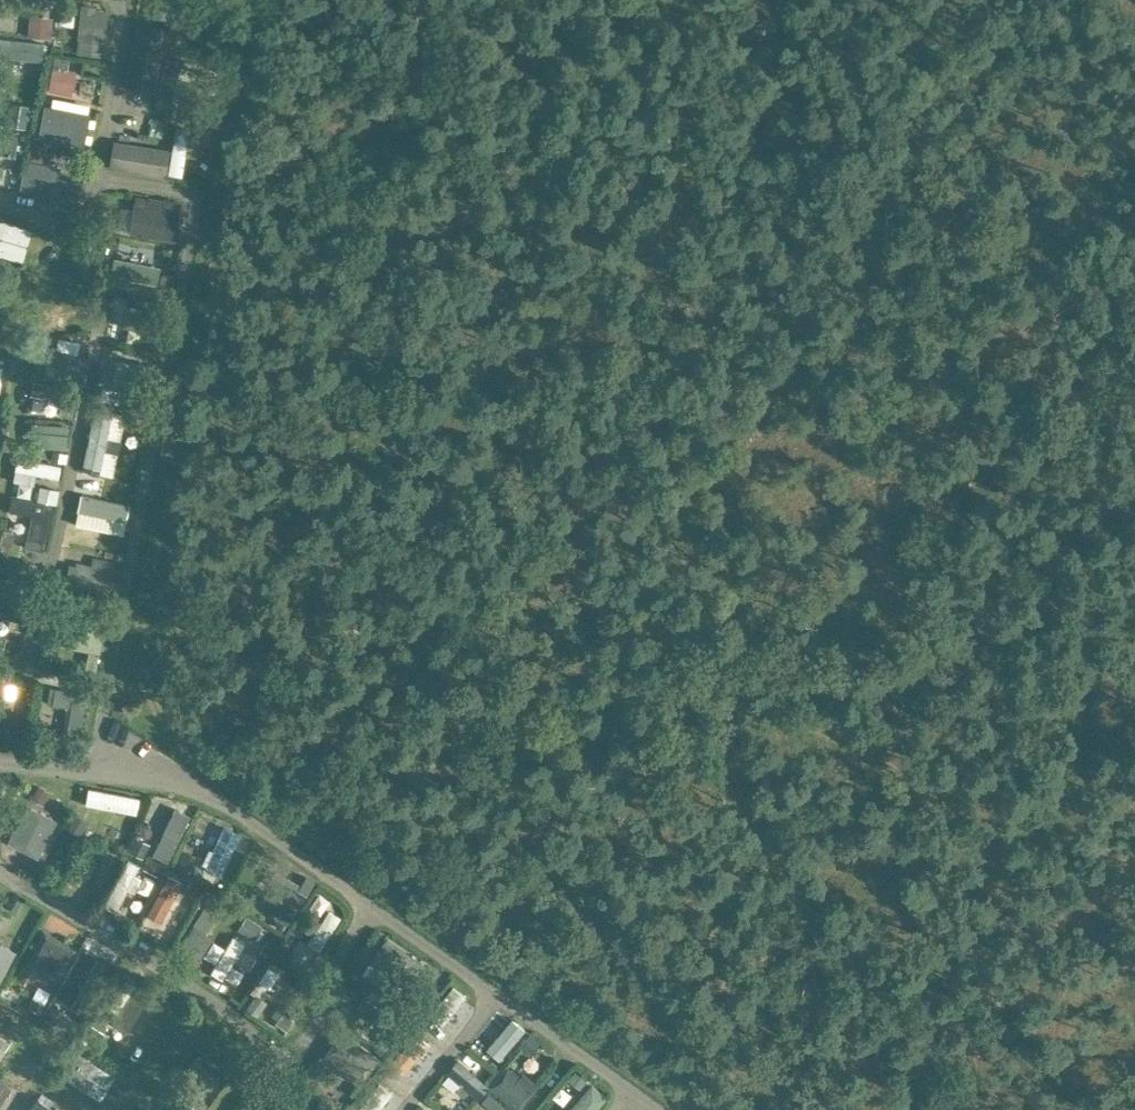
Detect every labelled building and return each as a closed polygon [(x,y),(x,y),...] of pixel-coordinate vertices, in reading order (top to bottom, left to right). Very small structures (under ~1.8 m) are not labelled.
[(158,1),(155,17),(173,20),(171,33),(207,39),(212,10),(211,10),(158,1)] [(79,53),(102,56),(107,13),(84,11),(79,53)] [(125,91),(153,97),(168,24),(140,18),(125,91)] [(29,19),(27,36),(50,38),(52,21),(29,19)] [(42,60),(44,43),(0,39),(0,56),(42,60)] [(166,55),(156,103),(171,107),(181,59),(166,55)] [(53,68),(49,89),(65,92),(69,71),(67,70),(69,59),(55,56),(53,68)] [(213,60),(212,66),(216,71),(222,73),(224,62),(213,60)] [(45,105),(38,137),(82,146),(89,114),(62,109),(63,102),(54,100),(53,107),(45,105)] [(12,103),(9,119),(26,121),(26,117),(34,118),(36,107),(12,103)] [(204,117),(201,130),(214,133),(216,120),(204,117)] [(176,128),(169,173),(181,176),(185,154),(189,135),(189,130),(176,128)] [(12,156),(13,148),(19,149),(20,144),(14,143),(15,135),(0,133),(0,154),(12,156)] [(33,141),(29,159),(39,161),(42,158),(45,143),(33,141)] [(110,167),(132,171),(164,177),(168,151),(114,142),(110,167)] [(79,182),(56,178),(58,168),(43,165),(28,162),(26,162),(21,189),(76,199),(79,182)] [(130,233),(178,241),(179,228),(176,228),(180,203),(149,198),(147,211),(133,209),(130,233)] [(20,260),(28,229),(0,221),(0,254),(20,260)] [(115,259),(112,275),(157,284),(160,268),(115,259)] [(163,275),(160,287),(171,289),(173,277),(163,275)] [(133,292),(130,305),(146,308),(148,296),(133,292)] [(128,309),(124,326),(142,330),(138,348),(154,352),(162,316),(128,309)] [(41,339),(33,340),(34,356),(43,355),(41,339)] [(51,350),(45,377),(81,385),(84,375),(81,374),(86,357),(76,355),(78,343),(60,339),(57,351),(51,350)] [(117,360),(113,385),(128,387),(128,386),(148,389),(150,373),(151,366),(117,360)] [(34,382),(31,395),(62,401),(59,414),(73,417),(78,388),(65,385),(64,388),(34,382)] [(34,398),(33,409),(41,410),(42,399),(34,398)] [(84,464),(83,470),(99,474),(112,412),(95,408),(84,464)] [(137,410),(133,427),(146,429),(149,413),(137,410)] [(32,424),(30,448),(43,449),(43,446),(66,448),(68,427),(32,424)] [(53,451),(51,460),(65,462),(66,453),(53,451)] [(16,471),(14,481),(32,484),(34,474),(58,479),(61,465),(18,457),(15,470),(16,471)] [(40,491),(38,500),(55,503),(57,490),(44,488),(40,491)] [(81,495),(78,511),(125,521),(126,521),(129,505),(81,495)] [(12,498),(9,511),(32,516),(25,547),(42,551),(52,506),(12,498)] [(3,530),(0,543),(10,545),(13,532),(3,530)] [(79,568),(75,585),(98,590),(96,602),(106,604),(109,587),(112,588),(113,581),(111,580),(114,563),(94,559),(92,567),(91,567),(90,571),(79,568)] [(4,590),(1,601),(14,604),(28,607),(30,596),(28,596),(36,564),(23,562),(15,592),(4,590)] [(62,597),(61,604),(71,606),(72,599),(62,597)] [(13,609),(11,618),(24,621),(26,612),(13,609)] [(65,611),(62,621),(77,624),(79,613),(65,611)] [(78,665),(76,672),(93,676),(98,653),(89,652),(86,666),(78,665)] [(74,677),(72,688),(86,691),(88,680),(74,677)] [(55,688),(52,705),(70,708),(69,712),(70,712),(67,732),(79,734),(86,694),(55,688)] [(37,727),(35,740),(52,743),(54,730),(37,727)] [(37,787),(33,796),(45,802),(49,793),(37,787)] [(89,789),(86,804),(136,814),(138,798),(89,789)] [(27,805),(8,842),(37,856),(56,820),(27,805)] [(174,809),(153,854),(168,861),(170,858),(189,816),(174,809)] [(73,819),(68,828),(79,834),(84,825),(73,819)] [(207,865),(205,870),(220,876),(239,834),(224,827),(219,838),(207,865)] [(136,839),(130,851),(142,857),(148,845),(136,839)] [(258,843),(250,857),(264,865),(272,851),(258,843)] [(181,854),(176,868),(191,875),(197,861),(181,854)] [(150,858),(145,868),(157,875),(162,865),(150,858)] [(128,860),(106,902),(118,908),(128,887),(134,875),(139,866),(128,860)] [(275,870),(268,882),(282,890),(286,893),(273,916),(277,918),(273,924),(281,929),(285,922),(287,924),(300,901),(303,902),(315,881),(305,876),(300,885),(275,870)] [(168,875),(147,914),(160,921),(181,882),(168,875)] [(193,882),(187,893),(198,899),(204,888),(193,882)] [(212,896),(205,907),(213,912),(220,901),(212,896)] [(193,925),(175,953),(186,961),(192,952),(200,956),(211,939),(203,934),(215,917),(203,910),(193,925)] [(313,935),(307,944),(319,951),(339,919),(328,911),(320,924),(313,935)] [(246,918),(239,930),(248,935),(255,924),(246,918)] [(35,953),(30,962),(39,967),(40,967),(48,971),(48,972),(58,977),(63,967),(62,967),(66,958),(67,959),(72,949),(62,944),(62,945),(54,940),(54,939),(44,934),(39,944),(40,945),(36,953),(35,953)] [(233,936),(211,971),(223,978),(234,960),(241,949),(244,943),(233,936)] [(388,940),(363,974),(385,990),(391,983),(393,984),(397,979),(413,989),(426,972),(429,968),(388,940)] [(15,952),(0,944),(0,981),(15,952)] [(279,948),(274,956),(284,963),(289,955),(279,948)] [(97,961),(72,1004),(83,1010),(108,967),(97,961)] [(425,981),(412,1000),(426,1009),(439,992),(425,981)] [(118,1014),(114,1020),(128,1029),(149,994),(135,985),(118,1014)] [(453,987),(432,1014),(445,1024),(466,997),(453,987)] [(278,1006),(272,1015),(278,1019),(275,1023),(286,1031),(310,996),(298,988),(284,1009),(278,1006)] [(253,998),(246,1008),(257,1015),(264,1005),(253,998)] [(29,1003),(27,1006),(39,1013),(43,1004),(35,999),(32,1004),(29,1003)] [(51,1005),(45,1018),(60,1026),(67,1014),(51,1005)] [(406,1008),(396,1022),(410,1031),(420,1018),(406,1008)] [(513,1019),(487,1049),(500,1060),(526,1030),(513,1019)] [(94,1021),(89,1029),(101,1036),(106,1029),(94,1021)] [(388,1029),(378,1043),(392,1053),(402,1039),(388,1029)] [(343,1032),(324,1057),(361,1084),(379,1059),(343,1032)] [(417,1034),(392,1063),(404,1074),(429,1044),(417,1034)] [(530,1035),(523,1043),(532,1052),(540,1043),(530,1035)] [(75,1053),(61,1076),(98,1098),(106,1084),(97,1079),(102,1069),(75,1053)] [(458,1060),(448,1073),(479,1098),(490,1086),(458,1060)] [(503,1068),(491,1081),(495,1084),(493,1086),(519,1108),(534,1090),(509,1069),(507,1071),(503,1068)] [(576,1073),(570,1080),(581,1088),(586,1081),(576,1073)] [(571,1109),(595,1109),(606,1098),(593,1086),(571,1109)] [(489,1094),(483,1101),(490,1107),(496,1100),(489,1094)] [(37,1099),(30,1109),(55,1109),(37,1099)]
